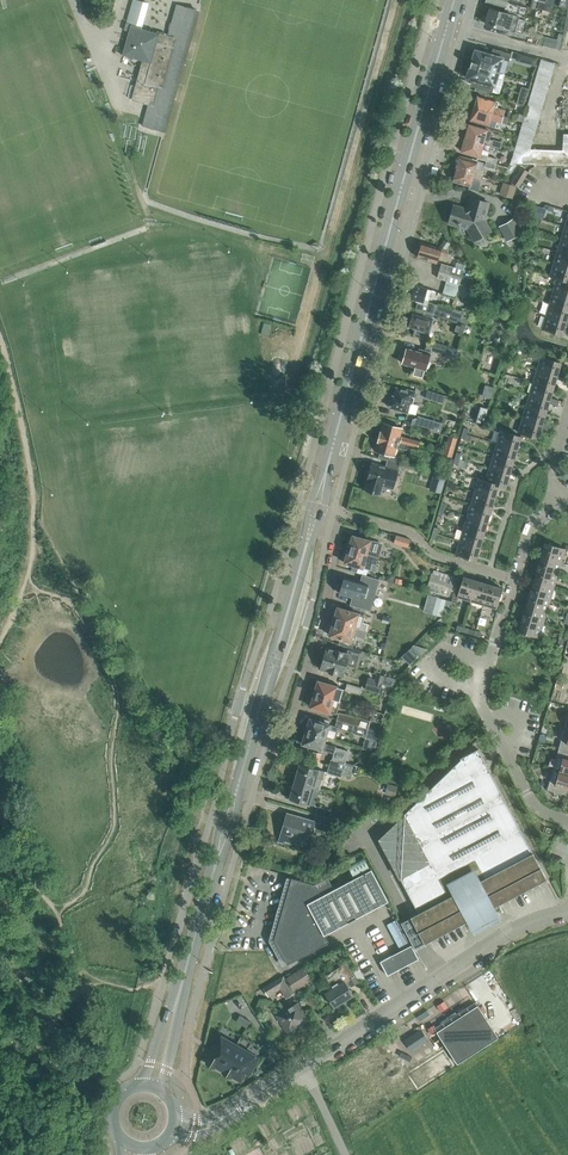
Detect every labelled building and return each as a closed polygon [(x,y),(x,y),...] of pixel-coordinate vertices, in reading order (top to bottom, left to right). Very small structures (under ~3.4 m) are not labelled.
[(136,0),(133,0),(127,21),(132,22),(131,25),(130,28),(129,31),(128,34),(122,54),(122,55),(142,61),(131,100),(148,104),(144,118),(142,126),(153,129),(187,7),(176,4),(167,36),(140,28),(140,25),(141,25),(148,3),(136,0)] [(509,3),(510,2),(507,1),(508,0),(485,0),(485,2),(504,8),(504,10),(525,16),(527,8),(509,3)] [(544,3),(567,9),(567,0),(545,0),(544,3)] [(544,3),(538,1),(536,10),(545,13),(547,4),(544,3)] [(485,24),(512,31),(512,32),(515,32),(519,17),(514,15),(489,8),(485,24)] [(544,37),(542,46),(549,48),(551,39),(544,37)] [(471,61),(470,64),(498,72),(502,59),(509,61),(511,53),(492,48),(490,55),(475,50),(473,58),(475,59),(474,64),(471,64),(472,61),(471,61)] [(534,65),(536,57),(529,55),(526,63),(534,65)] [(534,148),(532,148),(555,62),(540,58),(513,161),(530,165),(534,148)] [(497,76),(498,72),(470,64),(469,67),(470,67),(471,64),(473,65),(472,70),(469,70),(467,78),(472,79),(470,86),(492,93),(496,78),(497,78),(498,76),(497,76)] [(496,100),(477,95),(474,108),(503,116),(505,110),(496,107),(498,101),(496,101),(496,100)] [(523,105),(526,98),(518,96),(516,103),(523,105)] [(507,117),(503,116),(474,108),(470,120),(489,126),(489,125),(491,126),(493,121),(501,123),(505,124),(507,117)] [(488,130),(469,125),(465,138),(491,146),(500,148),(502,142),(492,139),(492,140),(486,138),(488,130)] [(489,151),(491,146),(465,138),(461,151),(478,156),(477,158),(486,161),(496,163),(497,159),(481,154),(482,149),(489,151)] [(477,161),(460,157),(457,169),(482,176),(483,171),(475,168),(477,161)] [(486,161),(484,167),(494,170),(496,163),(486,161)] [(480,181),(482,176),(457,169),(453,181),(470,186),(472,179),(480,181)] [(526,173),(520,169),(512,182),(518,186),(526,173)] [(516,186),(503,182),(499,194),(512,198),(516,186)] [(475,241),(492,231),(485,219),(490,204),(470,198),(467,210),(454,206),(449,223),(467,229),(475,241)] [(540,207),(534,205),(531,215),(537,216),(540,207)] [(541,219),(533,216),(531,223),(539,225),(541,219)] [(499,226),(507,240),(522,232),(514,218),(499,226)] [(567,241),(567,227),(564,226),(560,238),(567,241)] [(533,243),(537,232),(530,230),(527,242),(533,243)] [(567,254),(567,241),(560,238),(556,251),(567,254)] [(445,249),(450,243),(444,239),(440,246),(445,249)] [(417,257),(437,263),(440,254),(445,256),(447,251),(421,243),(417,257)] [(556,251),(552,263),(567,268),(567,254),(556,251)] [(567,282),(567,268),(552,263),(549,276),(567,282)] [(448,288),(447,294),(455,296),(457,291),(456,291),(458,284),(459,284),(463,270),(441,264),(437,278),(446,280),(444,287),(448,288)] [(473,278),(462,275),(459,284),(470,287),(473,278)] [(549,276),(549,277),(556,279),(552,290),(567,295),(567,282),(549,276)] [(416,308),(416,309),(434,314),(457,322),(461,323),(464,313),(437,304),(428,301),(428,300),(424,299),(427,289),(408,283),(404,297),(415,300),(415,302),(417,302),(416,308)] [(552,290),(548,303),(567,309),(567,295),(552,290)] [(567,315),(567,309),(548,303),(545,315),(567,322),(567,319),(567,315)] [(415,313),(411,312),(407,326),(413,328),(411,335),(425,339),(428,340),(435,318),(433,317),(434,314),(416,309),(415,313)] [(541,328),(562,335),(565,324),(567,325),(567,322),(545,315),(541,328)] [(457,322),(453,333),(462,336),(465,325),(461,323),(457,322)] [(427,340),(427,342),(425,348),(425,349),(443,354),(446,345),(427,340)] [(406,348),(402,363),(415,367),(413,375),(422,377),(424,370),(426,371),(431,354),(430,354),(431,352),(419,348),(418,351),(406,348)] [(519,363),(522,355),(514,353),(511,361),(519,363)] [(536,369),(566,378),(567,376),(558,373),(561,363),(540,357),(536,369)] [(566,378),(536,369),(532,382),(553,388),(556,379),(565,381),(566,378)] [(553,388),(532,382),(528,394),(558,403),(559,400),(550,398),(553,388)] [(393,392),(389,407),(408,413),(408,412),(415,414),(418,405),(412,404),(415,393),(395,387),(394,392),(393,392)] [(484,387),(482,396),(491,398),(493,390),(484,387)] [(445,396),(427,390),(425,397),(443,403),(445,396)] [(558,403),(528,394),(525,407),(546,413),(549,403),(557,406),(558,403)] [(478,406),(473,422),(484,425),(489,410),(478,406)] [(552,425),(543,423),(546,413),(525,407),(521,419),(551,428),(552,425)] [(440,433),(443,423),(417,416),(417,418),(412,419),(411,425),(416,426),(416,425),(434,430),(433,432),(440,433)] [(550,431),(551,428),(521,419),(517,432),(538,438),(541,428),(550,431)] [(383,423),(379,437),(408,445),(417,447),(419,441),(400,435),(402,428),(383,423)] [(500,430),(496,443),(517,449),(521,436),(500,430)] [(406,450),(408,445),(379,437),(375,450),(389,455),(388,461),(399,464),(401,458),(394,456),(397,446),(398,447),(398,448),(406,450)] [(452,456),(457,439),(447,437),(442,453),(452,456)] [(513,461),(517,449),(496,443),(492,455),(513,461)] [(510,474),(513,461),(492,455),(488,468),(510,474)] [(468,461),(459,459),(458,464),(457,466),(466,468),(468,461)] [(386,486),(393,488),(399,464),(388,461),(386,467),(372,463),(365,490),(381,494),(383,486),(386,486)] [(478,478),(477,478),(506,487),(510,474),(488,468),(485,480),(478,478)] [(430,490),(441,493),(445,479),(434,476),(430,490)] [(505,488),(506,487),(477,478),(474,491),(495,497),(498,485),(505,488)] [(491,509),(495,497),(474,491),(470,503),(491,509)] [(470,503),(466,516),(487,522),(491,509),(470,503)] [(484,534),(487,522),(466,516),(462,528),(484,534)] [(480,547),(484,534),(462,528),(459,541),(480,547)] [(380,550),(382,544),(352,535),(348,549),(378,558),(380,550)] [(410,539),(396,535),(394,543),(408,547),(410,539)] [(480,547),(459,541),(455,554),(476,560),(480,547)] [(544,543),(541,556),(562,562),(566,550),(544,543)] [(348,549),(344,563),(352,565),(359,567),(370,570),(372,564),(376,565),(378,558),(348,549)] [(562,562),(541,556),(537,568),(558,575),(562,562)] [(558,575),(537,568),(533,581),(554,587),(558,575)] [(455,575),(453,574),(434,569),(433,572),(432,572),(430,575),(426,589),(449,596),(455,575)] [(344,577),(339,593),(353,597),(350,605),(369,610),(378,579),(369,576),(366,575),(362,574),(360,581),(344,577)] [(390,574),(387,576),(385,580),(392,582),(394,575),(390,574)] [(457,597),(470,601),(476,581),(463,577),(460,589),(455,588),(452,600),(456,601),(457,597)] [(489,584),(476,581),(470,601),(483,605),(489,584)] [(533,581),(529,593),(551,600),(554,587),(533,581)] [(496,609),(502,588),(489,584),(483,605),(496,609)] [(547,612),(551,600),(529,593),(526,606),(547,612)] [(445,599),(437,597),(433,613),(441,616),(445,599)] [(335,616),(333,622),(366,631),(368,623),(361,621),(363,615),(364,609),(346,604),(344,610),(337,608),(337,609),(335,610),(334,614),(335,616)] [(543,624),(547,612),(526,606),(522,618),(543,624)] [(539,637),(543,624),(522,618),(518,631),(539,637)] [(364,638),(366,631),(333,622),(332,627),(330,628),(329,632),(330,633),(329,635),(342,639),(341,645),(348,647),(351,648),(355,635),(364,638)] [(412,661),(426,648),(414,644),(404,653),(412,661)] [(353,649),(339,645),(338,650),(335,649),(335,650),(326,647),(323,658),(346,665),(357,668),(362,651),(353,649)] [(329,672),(342,676),(346,665),(323,658),(320,669),(329,672)] [(368,679),(365,689),(379,693),(381,683),(391,686),(393,678),(384,675),(376,673),(374,681),(368,679)] [(554,686),(562,689),(564,682),(556,679),(554,686)] [(336,693),(341,695),(343,689),(318,681),(314,694),(334,700),(336,693)] [(360,694),(362,688),(347,683),(345,690),(360,694)] [(314,694),(310,707),(336,714),(339,701),(334,700),(314,694)] [(369,721),(339,712),(336,721),(367,730),(369,721)] [(334,728),(335,726),(332,726),(329,725),(319,722),(310,719),(309,723),(306,724),(304,731),(306,731),(326,737),(331,739),(334,728)] [(367,730),(336,721),(335,726),(365,735),(362,746),(373,750),(378,733),(367,730)] [(564,728),(558,748),(567,751),(567,729),(564,728)] [(325,743),(326,737),(306,731),(302,744),(333,753),(332,759),(331,759),(329,766),(343,769),(347,756),(348,751),(335,747),(325,743)] [(553,768),(567,773),(567,751),(558,748),(553,768)] [(410,916),(424,943),(546,878),(478,749),(460,758),(460,759),(403,814),(428,861),(399,876),(418,912),(410,916)] [(319,761),(322,753),(314,750),(311,759),(319,761)] [(319,788),(324,771),(299,764),(294,781),(319,788)] [(341,777),(343,769),(329,766),(327,773),(341,777)] [(565,794),(567,787),(567,788),(567,773),(553,768),(547,789),(565,794)] [(319,789),(319,788),(294,781),(289,798),(315,806),(317,798),(312,796),(314,787),(319,789)] [(385,793),(395,796),(398,786),(388,783),(385,793)] [(315,813),(329,818),(330,814),(331,810),(317,806),(315,813)] [(327,825),(328,824),(329,818),(315,813),(313,821),(287,813),(279,841),(284,843),(284,842),(289,844),(295,846),(297,840),(309,843),(315,822),(327,825)] [(329,818),(328,824),(332,826),(333,823),(336,824),(338,816),(330,814),(329,818)] [(348,864),(353,875),(370,866),(364,856),(348,864)] [(327,876),(314,884),(291,877),(274,939),(287,964),(329,942),(325,934),(388,900),(371,869),(333,889),(327,876)] [(419,958),(411,944),(380,961),(388,975),(419,958)] [(333,986),(324,992),(327,997),(326,998),(330,1004),(331,1003),(334,1007),(353,995),(344,981),(347,979),(351,986),(357,982),(345,963),(326,974),(333,986)] [(361,985),(367,982),(358,965),(352,968),(361,985)] [(303,966),(286,977),(294,990),(312,979),(303,966)] [(284,974),(263,987),(268,995),(279,988),(285,997),(295,991),(294,990),(286,977),(284,974)] [(310,997),(304,1001),(309,1009),(315,1005),(310,997)] [(288,1007),(276,1014),(288,1032),(308,1019),(297,1002),(288,1007)] [(435,1031),(456,1063),(497,1036),(476,1004),(435,1031)] [(424,1023),(433,1018),(429,1009),(420,1014),(424,1023)] [(239,1015),(237,1020),(247,1025),(249,1021),(239,1015)] [(422,1028),(405,1038),(412,1050),(429,1040),(422,1028)] [(214,1065),(222,1069),(236,1044),(222,1036),(216,1046),(213,1045),(208,1053),(211,1054),(206,1063),(213,1067),(214,1065)] [(259,1057),(236,1044),(222,1069),(224,1070),(223,1072),(230,1076),(231,1074),(240,1080),(250,1063),(254,1065),(259,1057)]
